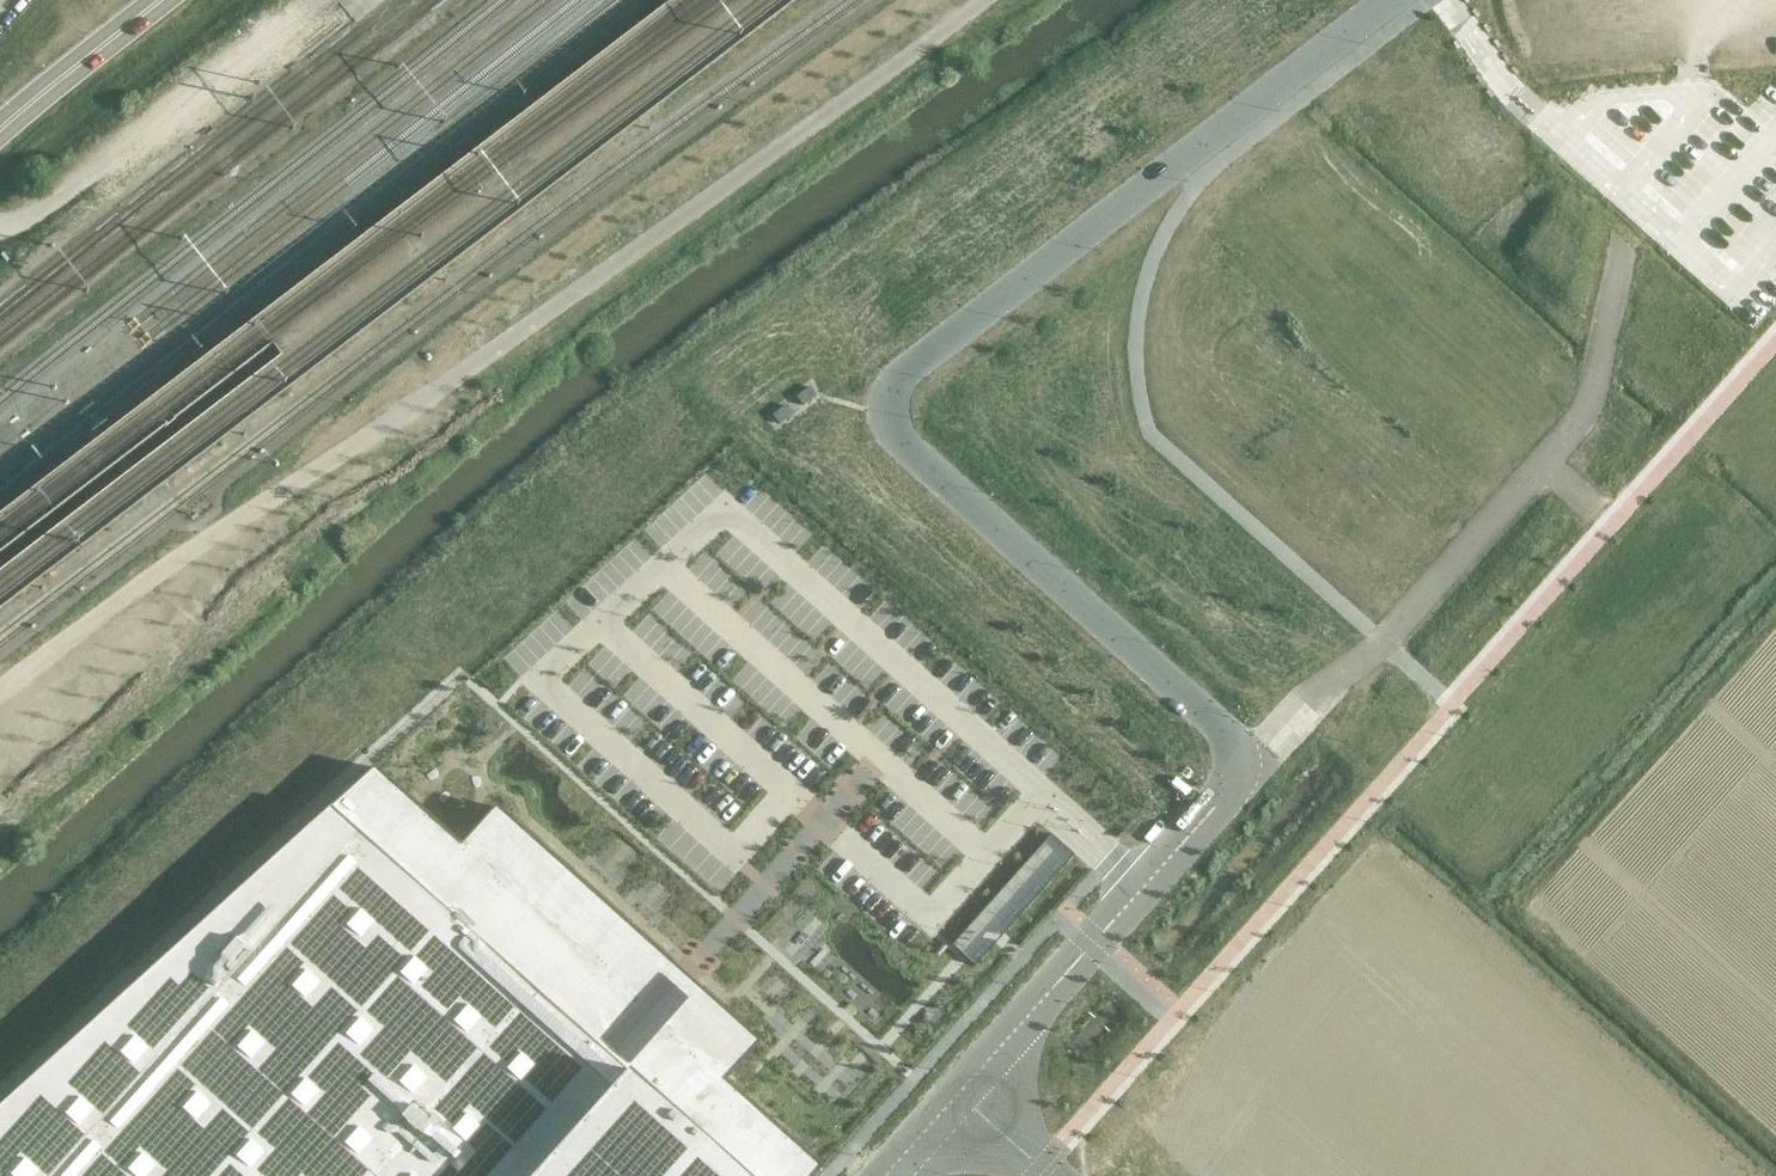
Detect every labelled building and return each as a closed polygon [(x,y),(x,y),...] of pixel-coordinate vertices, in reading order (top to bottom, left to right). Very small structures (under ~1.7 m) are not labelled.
[(803,403),(816,394),(810,385),(796,395),(803,403)] [(779,422),(792,412),(786,403),(772,413),(779,422)] [(0,1105),(0,1175),(814,1175),(822,1167),(725,1081),(759,1042),(699,988),(694,994),(686,987),(687,986),(687,984),(688,983),(688,982),(688,981),(688,979),(687,978),(687,977),(686,976),(685,975),(684,974),(683,974),(682,973),(680,973),(679,973),(678,973),(677,974),(675,974),(674,975),(674,976),(666,969),(670,963),(495,806),(460,844),(373,767),(329,808),(329,807),(0,1105)] [(1051,834),(952,945),(975,965),(1074,855),(1051,834)] [(772,929),(825,978),(845,957),(792,908),(772,929)] [(940,955),(949,946),(944,942),(935,951),(940,955)]
